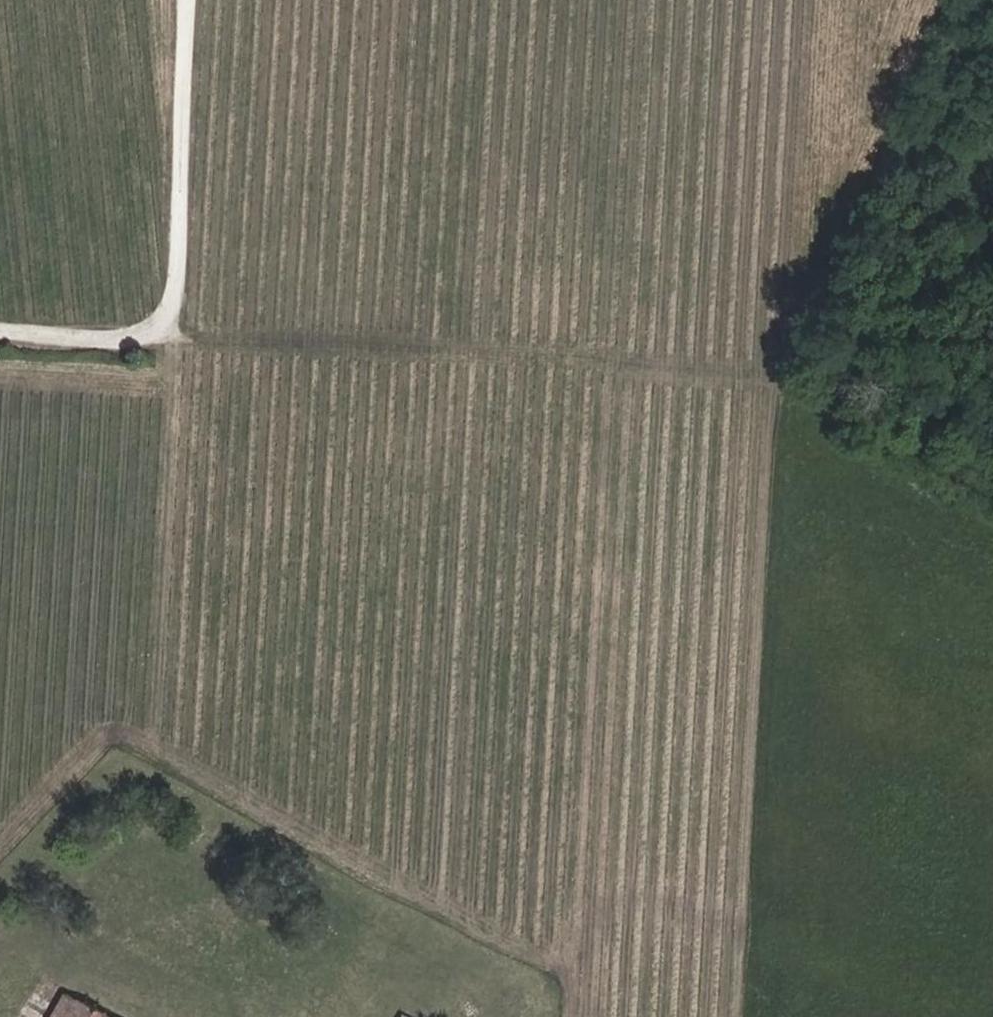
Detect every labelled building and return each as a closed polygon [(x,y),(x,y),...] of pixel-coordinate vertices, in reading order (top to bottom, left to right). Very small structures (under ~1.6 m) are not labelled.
[(68,993),(54,1016),(109,1016),(68,993)]
